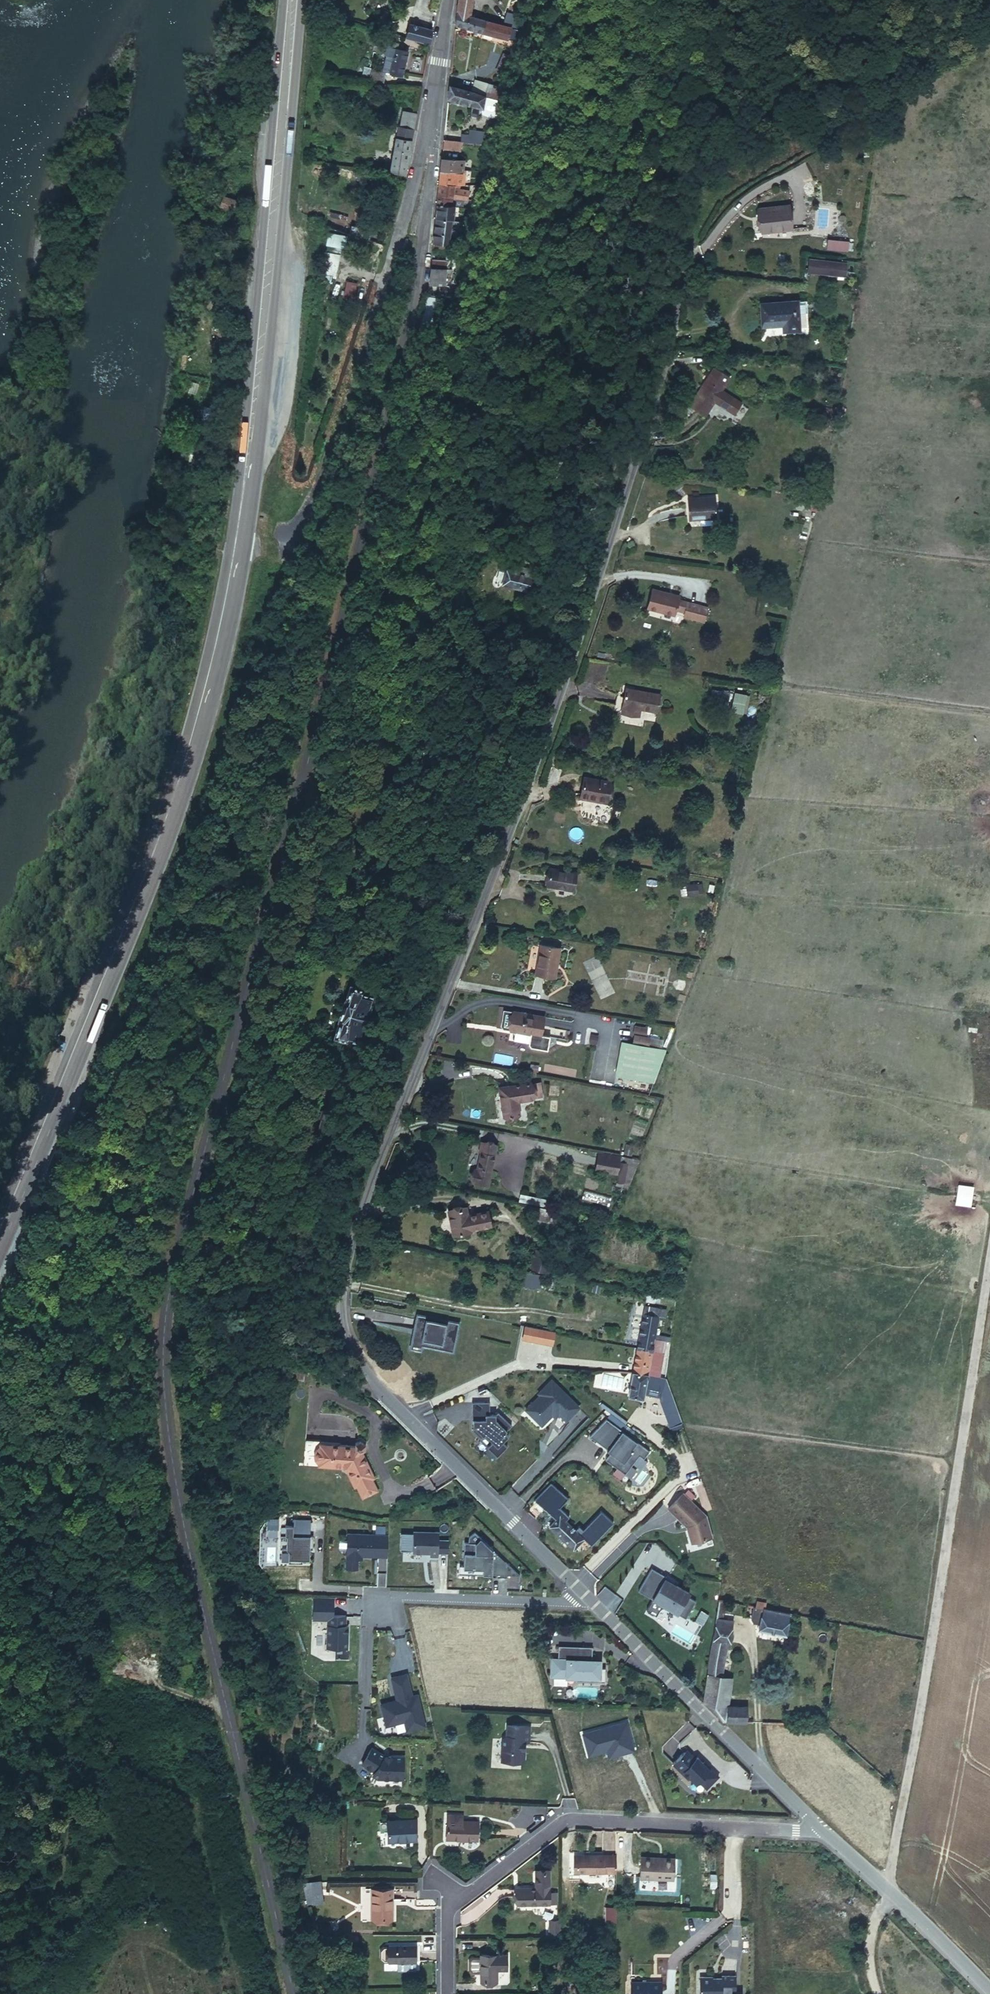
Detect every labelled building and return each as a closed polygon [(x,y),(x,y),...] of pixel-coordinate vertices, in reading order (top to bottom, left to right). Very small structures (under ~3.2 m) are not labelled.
[(455,9),(467,12),(470,0),(456,0),(455,9)] [(467,12),(455,9),(454,23),(477,27),(486,29),(515,33),(519,21),(467,12)] [(402,32),(426,37),(429,22),(403,18),(402,32)] [(486,29),(477,27),(475,37),(485,39),(486,29)] [(380,38),(372,36),(370,43),(378,45),(380,38)] [(389,58),(386,72),(397,75),(403,51),(391,48),(393,41),(380,38),(378,45),(382,47),(380,56),(389,58)] [(361,56),(354,79),(360,80),(366,57),(361,56)] [(366,57),(360,80),(365,81),(368,69),(371,58),(366,57)] [(365,81),(383,83),(386,72),(368,69),(365,81)] [(480,92),(448,83),(447,95),(476,105),(480,92)] [(494,97),(503,99),(505,93),(497,90),(499,87),(487,83),(484,94),(494,97)] [(484,94),(480,92),(476,105),(478,109),(489,113),(494,97),(484,94)] [(388,150),(402,153),(412,107),(399,104),(388,150)] [(460,120),(459,129),(473,131),(474,126),(474,123),(460,120)] [(455,128),(442,125),(441,137),(454,139),(455,128)] [(476,134),(462,133),(461,141),(476,142),(476,134)] [(462,151),(440,146),(439,158),(460,163),(462,151)] [(384,170),(398,172),(402,153),(388,150),(384,170)] [(460,163),(439,158),(438,169),(449,171),(458,173),(460,163)] [(449,171),(438,169),(437,180),(448,182),(448,177),(449,171)] [(448,186),(469,190),(471,181),(448,177),(448,182),(448,186)] [(436,192),(446,194),(448,186),(448,182),(437,180),(436,192)] [(228,190),(214,186),(211,198),(225,202),(228,190)] [(451,205),(453,195),(446,194),(436,192),(435,203),(449,205),(451,205)] [(435,203),(432,229),(446,231),(449,205),(435,203)] [(758,208),(761,233),(792,229),(789,204),(758,208)] [(328,232),(321,276),(336,278),(341,247),(345,248),(348,235),(328,232)] [(827,239),(827,248),(852,250),(853,242),(848,241),(848,236),(832,235),(832,240),(827,239)] [(428,258),(426,274),(435,276),(440,277),(442,260),(428,258)] [(845,276),(846,263),(809,258),(808,272),(845,276)] [(216,262),(207,260),(205,271),(214,273),(216,262)] [(435,276),(433,286),(443,287),(444,278),(440,277),(435,276)] [(344,281),(344,293),(355,294),(356,282),(344,281)] [(761,303),(762,323),(786,321),(787,331),(800,330),(799,313),(807,313),(806,300),(761,303)] [(213,312),(204,310),(202,326),(210,328),(213,312)] [(783,332),(787,331),(786,321),(762,323),(762,327),(782,325),(783,332)] [(735,414),(742,403),(721,390),(729,376),(716,368),(707,381),(706,380),(690,406),(705,416),(714,401),(735,414)] [(197,399),(187,397),(184,414),(194,417),(197,399)] [(186,445),(179,443),(176,455),(183,456),(186,445)] [(191,450),(188,463),(200,466),(203,453),(191,450)] [(557,480),(548,475),(538,490),(547,495),(557,480)] [(186,484),(178,482),(176,494),(183,496),(186,484)] [(687,499),(688,519),(700,518),(700,516),(716,515),(715,497),(687,499)] [(796,508),(808,510),(810,502),(797,500),(796,508)] [(810,502),(808,510),(815,511),(817,503),(810,502)] [(172,525),(184,528),(185,518),(174,515),(172,525)] [(528,558),(506,551),(504,558),(499,556),(495,568),(512,573),(510,580),(512,585),(518,587),(528,558)] [(165,572),(166,570),(166,568),(165,566),(164,565),(162,564),(160,563),(158,563),(156,564),(155,565),(154,567),(153,569),(154,571),(155,573),(156,575),(158,575),(160,576),(162,575),(164,574),(165,572)] [(679,596),(652,589),(647,607),(674,614),(675,610),(685,612),(684,616),(703,621),(707,607),(678,599),(679,596)] [(788,600),(775,598),(774,606),(787,608),(788,600)] [(159,641),(149,638),(147,644),(156,648),(159,641)] [(656,712),(659,694),(626,688),(622,710),(639,713),(640,709),(656,712)] [(712,690),(711,698),(727,701),(729,693),(712,690)] [(731,712),(746,715),(750,695),(735,692),(731,712)] [(610,782),(583,778),(580,795),(581,796),(605,800),(607,800),(610,782)] [(576,872),(550,868),(547,885),(565,888),(565,887),(574,889),(576,872)] [(697,894),(696,884),(681,886),(683,896),(697,894)] [(29,926),(21,922),(16,934),(24,937),(29,926)] [(555,977),(559,948),(540,945),(536,974),(555,977)] [(667,975),(669,968),(650,964),(649,971),(667,975)] [(339,1020),(334,1036),(349,1041),(349,1040),(360,1043),(366,1023),(373,1025),(375,1016),(369,1014),(374,997),(363,993),(364,990),(350,985),(346,1001),(345,1001),(339,1020)] [(978,1026),(989,1027),(989,1025),(989,1006),(979,1006),(978,1026)] [(540,1036),(544,1017),(514,1012),(510,1031),(522,1033),(522,1031),(531,1033),(531,1034),(540,1036)] [(635,1035),(633,1044),(648,1047),(650,1038),(635,1035)] [(654,1082),(666,1050),(648,1047),(633,1044),(622,1042),(616,1075),(654,1082)] [(539,1081),(531,1083),(533,1097),(542,1096),(539,1081)] [(530,1082),(499,1088),(504,1117),(519,1114),(517,1100),(533,1098),(531,1083),(530,1082)] [(496,1144),(481,1141),(480,1147),(482,1147),(477,1169),(475,1169),(472,1180),(488,1184),(491,1171),(492,1171),(496,1154),(494,1153),(496,1144)] [(620,1158),(597,1153),(594,1170),(597,1170),(598,1158),(619,1162),(620,1158)] [(623,1178),(626,1164),(619,1162),(598,1158),(597,1170),(617,1174),(617,1177),(623,1178)] [(955,1204),(971,1207),(974,1187),(958,1184),(955,1204)] [(532,1206),(531,1213),(557,1218),(558,1211),(532,1206)] [(471,1230),(491,1225),(488,1211),(467,1216),(466,1207),(449,1211),(453,1235),(471,1231),(471,1230)] [(557,1226),(558,1218),(557,1218),(529,1213),(528,1221),(557,1226)] [(553,1255),(536,1250),(531,1266),(547,1271),(553,1255)] [(538,1288),(540,1275),(524,1273),(523,1285),(538,1288)] [(653,1338),(657,1317),(663,1318),(665,1310),(644,1306),(637,1347),(651,1350),(653,1338)] [(458,1323),(417,1315),(410,1348),(420,1350),(421,1345),(452,1351),(458,1323)] [(546,1344),(548,1330),(525,1325),(522,1339),(546,1344)] [(552,1345),(554,1331),(548,1330),(546,1344),(552,1345)] [(658,1375),(664,1340),(653,1338),(651,1350),(637,1347),(632,1372),(647,1374),(647,1373),(658,1375)] [(681,1422),(665,1378),(647,1375),(647,1374),(632,1372),(628,1396),(643,1398),(644,1394),(660,1397),(659,1399),(669,1427),(681,1422)] [(543,1423),(552,1414),(552,1412),(554,1409),(565,1420),(578,1407),(551,1380),(538,1393),(540,1395),(525,1410),(539,1423),(543,1423)] [(489,1414),(489,1402),(472,1402),(472,1420),(478,1420),(478,1424),(477,1424),(472,1430),(481,1438),(485,1434),(493,1442),(487,1448),(497,1457),(507,1447),(502,1442),(508,1436),(505,1432),(511,1425),(498,1412),(495,1414),(489,1414)] [(610,1451),(614,1454),(609,1461),(624,1473),(638,1454),(643,1458),(649,1451),(607,1417),(590,1435),(608,1448),(607,1449),(610,1451)] [(375,1478),(362,1451),(365,1450),(365,1445),(360,1441),(355,1444),(355,1446),(320,1444),(320,1441),(306,1440),(305,1440),(303,1465),(341,1468),(347,1472),(354,1487),(356,1486),(362,1498),(378,1490),(372,1479),(375,1478)] [(605,1458),(609,1461),(614,1454),(610,1451),(605,1458)] [(549,1509),(547,1512),(552,1517),(554,1515),(558,1518),(560,1516),(565,1521),(569,1517),(559,1508),(563,1503),(558,1498),(560,1496),(548,1485),(536,1498),(549,1509)] [(683,1493),(668,1508),(685,1525),(688,1524),(689,1527),(686,1528),(691,1543),(712,1537),(706,1515),(683,1493)] [(549,1509),(536,1498),(534,1500),(547,1512),(549,1509)] [(579,1526),(575,1530),(580,1535),(591,1546),(613,1523),(601,1511),(583,1530),(579,1526)] [(565,1521),(560,1516),(558,1518),(556,1520),(550,1527),(570,1546),(580,1535),(575,1530),(565,1521)] [(310,1534),(310,1519),(293,1518),(293,1524),(286,1524),(285,1534),(280,1533),(280,1547),(286,1547),(289,1550),(288,1562),(302,1562),(302,1558),(309,1558),(310,1548),(313,1548),(313,1535),(310,1534)] [(379,1542),(388,1543),(387,1540),(384,1540),(385,1526),(376,1525),(375,1534),(347,1533),(347,1540),(339,1539),(339,1549),(346,1550),(346,1558),(358,1559),(359,1555),(379,1556),(379,1542)] [(439,1532),(413,1532),(413,1533),(413,1551),(412,1552),(430,1553),(430,1556),(438,1556),(438,1552),(438,1540),(439,1532)] [(400,1550),(413,1551),(413,1533),(401,1533),(400,1550)] [(493,1550),(480,1537),(474,1553),(464,1552),(463,1566),(463,1568),(477,1569),(477,1574),(492,1575),(493,1550)] [(438,1540),(438,1552),(448,1553),(448,1540),(438,1540)] [(379,1556),(387,1556),(388,1543),(379,1542),(379,1556)] [(505,1562),(493,1550),(492,1575),(505,1575),(505,1562)] [(357,1569),(357,1559),(346,1558),(346,1568),(357,1569)] [(519,1576),(505,1562),(505,1575),(519,1576)] [(459,1566),(459,1573),(477,1574),(477,1569),(463,1568),(463,1566),(459,1566)] [(666,1577),(651,1568),(638,1591),(653,1599),(646,1610),(656,1616),(660,1608),(666,1607),(684,1618),(694,1600),(687,1596),(689,1593),(665,1579),(666,1577)] [(723,1613),(725,1600),(719,1599),(716,1619),(733,1622),(734,1615),(723,1613)] [(765,1608),(766,1602),(757,1601),(756,1607),(763,1609),(764,1608),(765,1608)] [(788,1621),(789,1613),(765,1608),(764,1608),(763,1609),(762,1615),(761,1615),(759,1628),(786,1634),(789,1621),(788,1621)] [(696,1615),(704,1619),(707,1614),(700,1609),(696,1615)] [(327,1647),(347,1648),(348,1625),(345,1625),(346,1615),(328,1614),(327,1647)] [(696,1615),(693,1620),(701,1625),(704,1619),(696,1615)] [(730,1642),(733,1622),(716,1619),(713,1639),(727,1642),(730,1642)] [(721,1676),(727,1642),(713,1639),(707,1674),(721,1676)] [(553,1660),(552,1675),(576,1676),(576,1681),(605,1682),(605,1668),(598,1668),(599,1661),(591,1661),(591,1659),(586,1659),(586,1647),(558,1645),(558,1660),(553,1660)] [(424,1726),(417,1694),(411,1696),(406,1674),(391,1677),(396,1701),(380,1704),(385,1725),(404,1721),(406,1730),(424,1726)] [(728,1704),(731,1678),(707,1674),(703,1703),(722,1721),(727,1721),(728,1705),(728,1704)] [(906,1695),(915,1696),(916,1687),(907,1686),(906,1695)] [(744,1722),(745,1706),(728,1705),(727,1721),(744,1722)] [(876,1727),(893,1730),(895,1717),(878,1714),(876,1727)] [(529,1742),(530,1726),(507,1725),(506,1735),(502,1739),(501,1761),(520,1762),(523,1759),(524,1749),(523,1748),(523,1742),(529,1742)] [(379,1775),(384,1778),(409,1779),(410,1757),(390,1756),(376,1749),(367,1765),(380,1773),(379,1775)] [(687,1749),(673,1764),(688,1779),(689,1777),(696,1783),(698,1781),(706,1788),(718,1776),(710,1768),(709,1769),(703,1763),(697,1757),(695,1758),(687,1749)] [(477,1840),(478,1822),(458,1821),(458,1817),(447,1816),(446,1838),(477,1840)] [(415,1820),(387,1821),(388,1841),(416,1840),(415,1820)] [(616,1872),(616,1855),(576,1855),(576,1871),(616,1872)] [(673,1879),(674,1861),(659,1860),(659,1857),(641,1856),(640,1878),(673,1879)] [(517,1904),(556,1903),(556,1893),(549,1893),(549,1870),(536,1871),(536,1888),(517,1888),(517,1904)] [(323,1901),(320,1881),(303,1881),(305,1892),(310,1891),(312,1901),(323,1901)] [(392,1918),(392,1891),(387,1891),(387,1888),(371,1888),(371,1918),(392,1918)] [(606,1921),(616,1921),(616,1907),(606,1908),(606,1921)] [(559,1935),(559,1920),(549,1920),(549,1935),(559,1935)] [(419,1952),(419,1945),(389,1946),(389,1947),(384,1947),(381,1950),(381,1958),(384,1961),(389,1961),(389,1962),(416,1962),(416,1952),(419,1952)] [(507,1954),(480,1955),(480,1982),(497,1982),(497,1969),(507,1969),(507,1954)] [(736,1976),(721,1976),(722,1978),(712,1978),(712,1977),(699,1977),(699,1993),(742,1993),(742,1992),(736,1992),(736,1976)] [(661,1982),(631,1982),(631,1993),(661,1993),(661,1982)]
